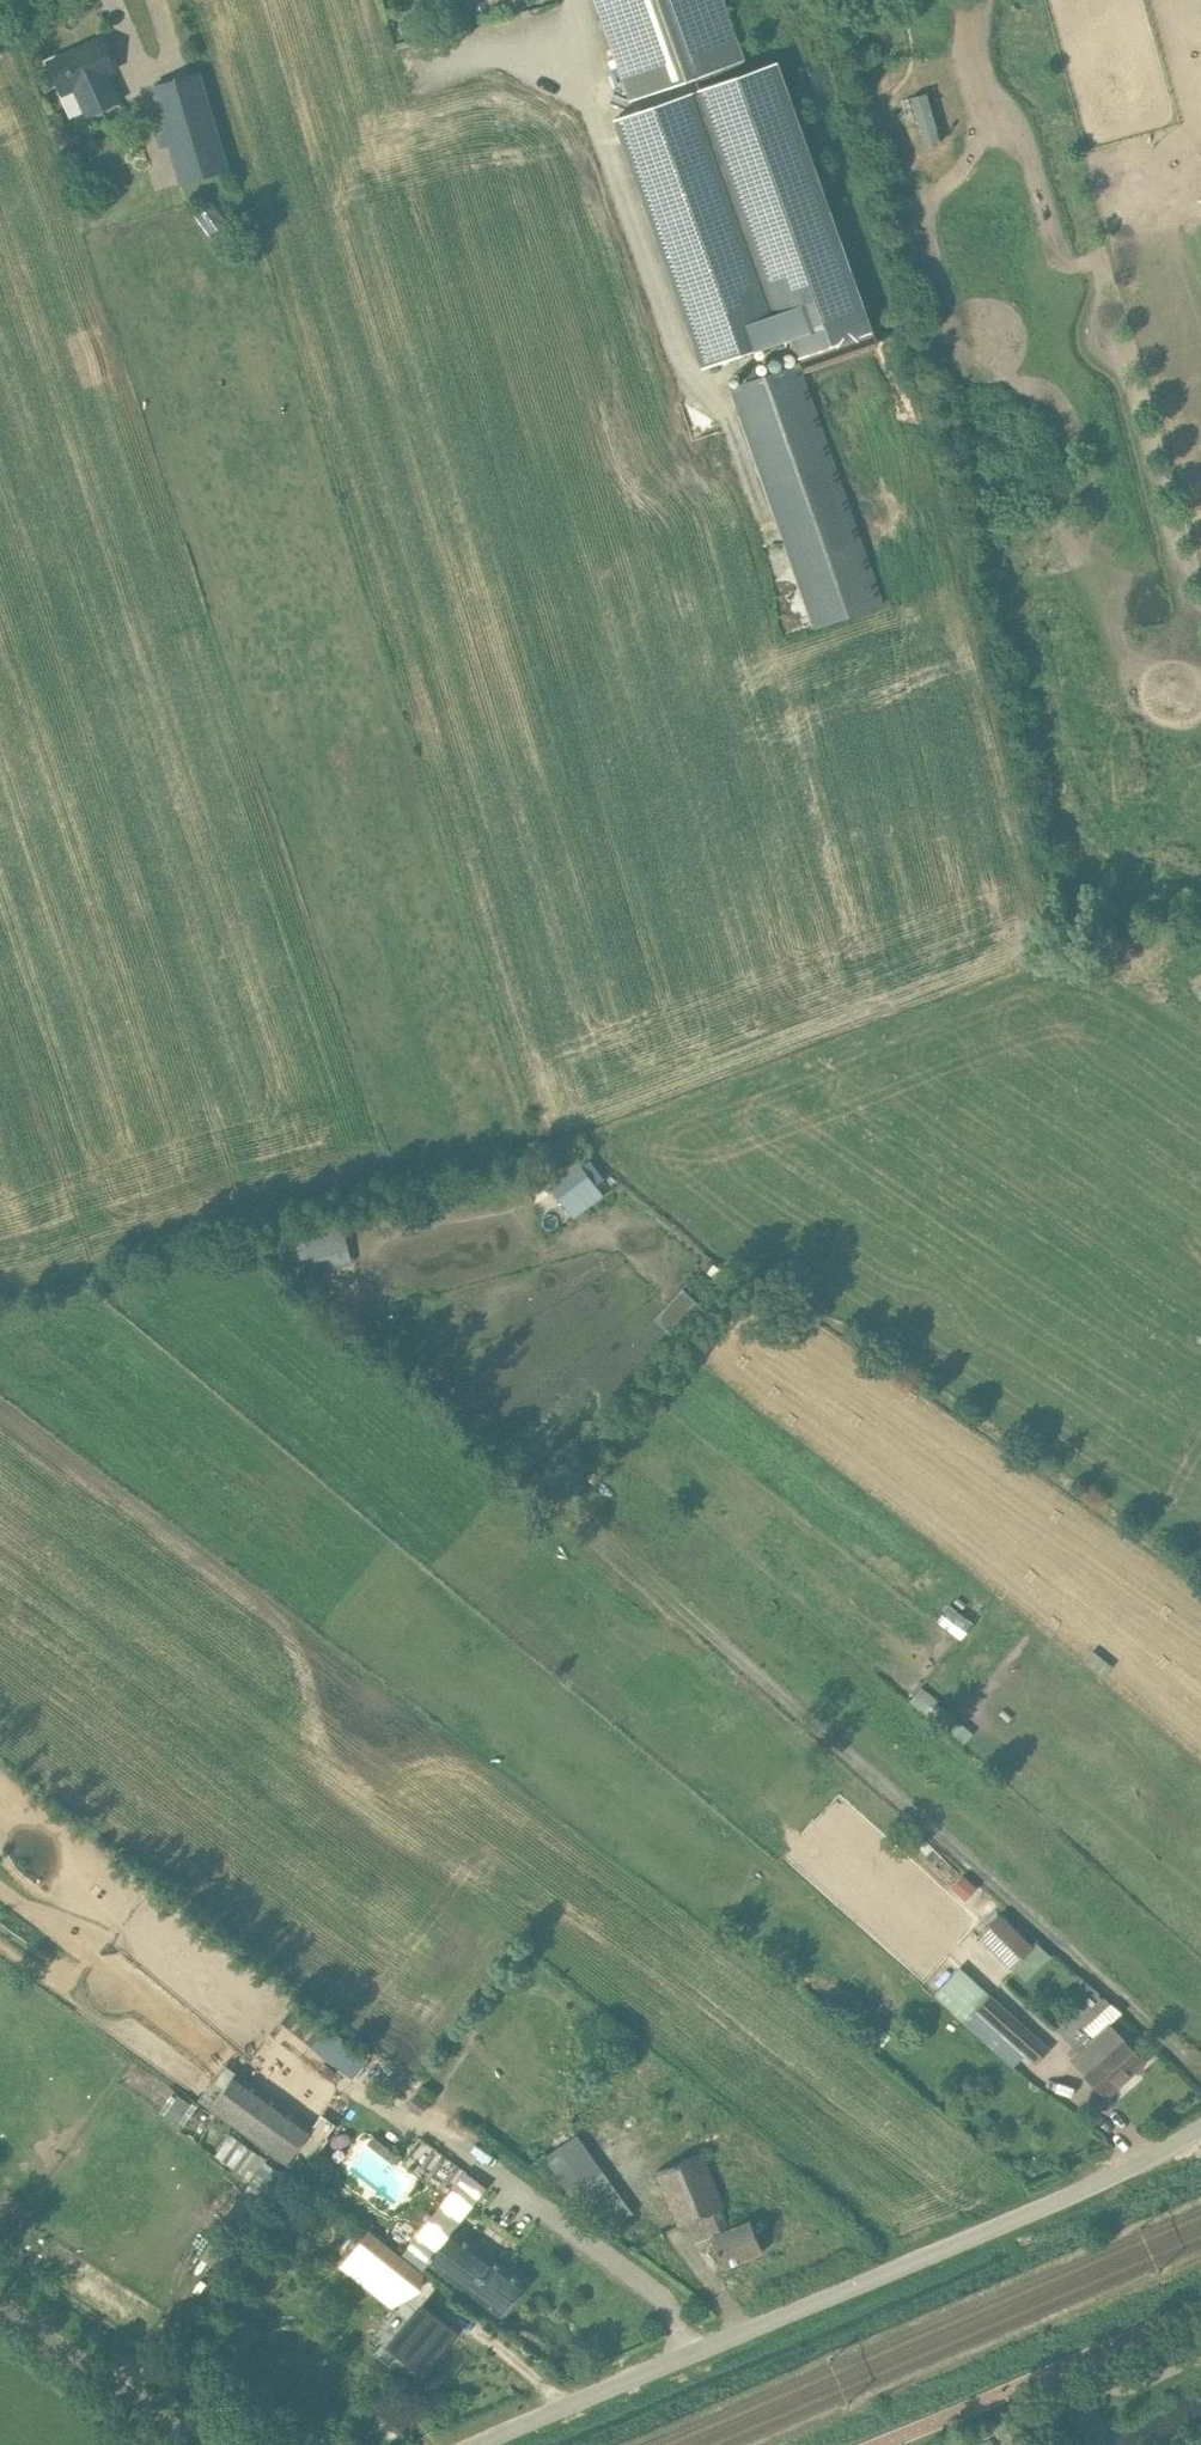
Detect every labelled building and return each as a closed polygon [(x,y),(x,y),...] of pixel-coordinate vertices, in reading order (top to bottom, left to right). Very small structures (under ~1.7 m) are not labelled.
[(723,0),(596,0),(599,10),(632,100),(745,59),(723,0)] [(410,18),(400,22),(405,38),(416,34),(410,18)] [(116,68),(102,37),(48,61),(62,93),(76,86),(88,115),(119,101),(106,72),(116,68)] [(792,335),(804,370),(876,345),(776,62),(616,118),(703,366),(792,335)] [(229,167),(199,71),(154,85),(183,181),(229,167)] [(230,226),(211,199),(192,213),(211,239),(230,226)] [(883,604),(798,364),(756,379),(752,367),(738,372),(742,384),(730,388),(815,628),(883,604)] [(548,1184),(562,1203),(592,1180),(594,1183),(602,1177),(584,1154),(574,1161),(568,1153),(551,1166),(554,1170),(546,1176),(550,1182),(548,1184)] [(679,1341),(693,1327),(669,1304),(655,1318),(679,1341)] [(973,1622),(950,1604),(938,1620),(961,1638),(973,1622)] [(1112,1666),(1093,1650),(1084,1661),(1103,1677),(1112,1666)] [(911,1700),(929,1715),(938,1703),(939,1702),(921,1687),(911,1700)] [(979,1936),(1012,1968),(1034,1946),(1001,1913),(979,1936)] [(936,1992),(966,2021),(993,1992),(963,1964),(936,1992)] [(993,1993),(980,2007),(1037,2060),(1050,2047),(993,1993)] [(1122,2037),(1110,2024),(1085,2047),(1086,2047),(1073,2059),(1106,2096),(1145,2062),(1122,2036),(1122,2037)] [(352,2079),(368,2057),(329,2027),(313,2049),(352,2079)] [(208,2109),(286,2165),(288,2162),(307,2135),(230,2080),(208,2109)] [(407,2107),(419,2115),(428,2102),(416,2094),(407,2107)] [(987,2112),(979,2123),(989,2130),(997,2120),(987,2112)] [(307,2135),(288,2162),(302,2172),(318,2149),(320,2151),(329,2138),(327,2137),(335,2126),(321,2116),(313,2126),(307,2135)] [(247,2244),(292,2180),(267,2162),(268,2160),(230,2133),(215,2155),(251,2180),(219,2224),(247,2244)] [(633,2212),(577,2134),(544,2158),(572,2197),(583,2188),(612,2227),(633,2212)] [(711,2236),(724,2267),(763,2251),(754,2229),(751,2221),(727,2230),(719,2210),(724,2208),(702,2153),(658,2171),(671,2203),(680,2225),(687,2222),(695,2242),(711,2236)] [(403,2253),(423,2269),(431,2258),(500,2312),(524,2282),(455,2228),(487,2187),(467,2171),(403,2253)] [(407,2259),(367,2229),(358,2241),(398,2271),(407,2259)] [(234,2248),(214,2235),(199,2257),(220,2270),(234,2248)] [(430,2277),(409,2259),(386,2286),(408,2304),(430,2277)] [(247,2264),(238,2276),(247,2283),(257,2271),(247,2264)] [(391,2344),(390,2345),(392,2346),(403,2356),(420,2370),(454,2329),(424,2304),(391,2344)]
